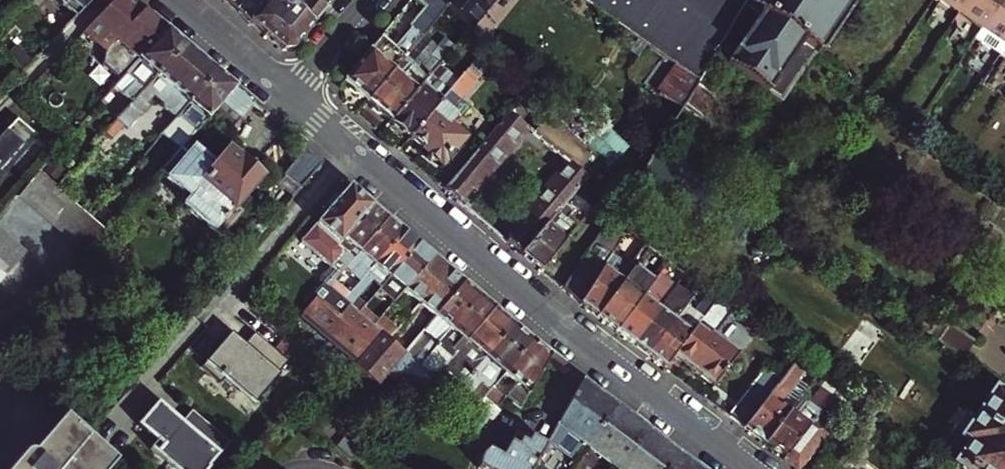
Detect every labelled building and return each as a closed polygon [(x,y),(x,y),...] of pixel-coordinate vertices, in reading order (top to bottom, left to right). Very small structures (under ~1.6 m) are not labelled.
[(92,0),(56,0),(74,18),(92,0)] [(85,30),(108,50),(106,64),(123,79),(165,30),(130,0),(115,0),(85,30)] [(238,12),(248,0),(225,0),(238,12)] [(238,12),(284,50),(295,49),(328,8),(318,0),(248,0),(238,12)] [(328,8),(335,0),(318,0),(328,8)] [(381,36),(344,83),(366,102),(405,56),(447,5),(442,0),(415,0),(423,8),(408,26),(411,28),(395,48),(381,36)] [(447,5),(469,28),(492,0),(442,0),(447,5)] [(746,0),(582,0),(698,83),(714,56),(746,0)] [(714,56),(779,101),(814,51),(819,54),(856,0),(746,0),(714,56)] [(980,31),(972,43),(1004,65),(1004,0),(935,0),(980,31)] [(126,113),(185,47),(165,30),(123,79),(115,89),(129,101),(122,109),(126,113)] [(178,119),(216,73),(185,47),(126,113),(117,124),(128,134),(149,110),(146,108),(154,99),(172,119),(178,119)] [(371,109),(390,121),(438,64),(446,55),(435,47),(418,67),(405,56),(366,102),(371,109)] [(438,64),(390,121),(393,124),(393,127),(409,137),(449,90),(437,80),(446,70),(438,64)] [(476,77),(466,69),(449,90),(409,137),(429,153),(429,160),(436,160),(440,163),(461,138),(453,132),(456,127),(450,122),(455,116),(448,110),(476,77)] [(234,89),(216,73),(178,119),(189,128),(173,147),(179,152),(186,144),(210,117),(234,89)] [(701,117),(713,97),(701,88),(688,108),(701,117)] [(234,89),(210,117),(229,133),(253,105),(234,89)] [(516,118),(535,96),(529,89),(445,189),(459,201),(469,189),(477,189),(485,179),(484,172),(488,167),(496,166),(528,128),(516,118)] [(547,145),(563,125),(551,112),(533,133),(547,145)] [(33,133),(16,121),(0,137),(0,170),(33,133)] [(563,125),(547,145),(566,162),(535,198),(536,207),(528,216),(521,217),(514,224),(515,231),(507,241),(521,253),(563,203),(598,162),(563,125)] [(238,165),(226,155),(215,169),(186,144),(179,152),(160,174),(188,201),(183,207),(219,239),(239,215),(232,209),(259,178),(241,162),(238,165)] [(301,190),(323,164),(306,150),(284,175),(301,190)] [(52,163),(40,176),(53,187),(58,191),(69,178),(52,163)] [(40,176),(19,200),(32,211),(53,187),(40,176)] [(32,211),(44,221),(65,198),(58,191),(53,187),(32,211)] [(328,288),(352,260),(338,248),(345,240),(373,208),(349,187),(301,242),(334,272),(312,297),(317,300),(304,315),(358,362),(381,335),(373,328),(358,315),(353,310),(328,288)] [(44,221),(54,230),(75,207),(65,198),(44,221)] [(541,270),(583,220),(579,216),(572,225),(561,216),(568,207),(563,203),(521,253),(541,270)] [(75,207),(54,230),(66,240),(86,216),(75,207)] [(359,253),(387,219),(373,208),(345,240),(359,253)] [(115,227),(98,213),(91,221),(95,224),(108,235),(115,227)] [(66,240),(76,248),(95,224),(91,221),(86,216),(66,240)] [(374,266),(402,233),(387,219),(359,253),(365,258),(361,259),(348,273),(359,283),(365,275),(374,266)] [(88,258),(108,235),(95,224),(76,248),(88,258)] [(8,237),(0,230),(0,246),(8,237)] [(418,246),(402,233),(374,266),(389,279),(418,246)] [(8,237),(0,246),(0,268),(19,247),(8,237)] [(563,288),(581,304),(615,258),(596,244),(563,288)] [(389,279),(404,292),(433,259),(418,246),(389,279)] [(19,247),(0,268),(0,271),(9,279),(29,256),(19,247)] [(581,304),(598,316),(634,268),(630,265),(618,255),(615,258),(581,304)] [(420,305),(449,272),(433,259),(404,292),(420,305)] [(634,268),(598,316),(617,331),(656,278),(633,260),(630,265),(634,268)] [(617,331),(633,343),(658,309),(651,303),(676,265),(669,261),(656,278),(617,331)] [(374,266),(365,275),(381,288),(389,279),(374,266)] [(674,273),(678,276),(682,271),(678,267),(674,273)] [(0,271),(0,290),(9,279),(0,271)] [(682,271),(678,276),(681,278),(682,280),(687,274),(682,271)] [(463,284),(449,272),(420,305),(434,317),(463,284)] [(463,284),(434,317),(451,332),(479,299),(463,284)] [(986,285),(957,327),(976,340),(1004,298),(986,285)] [(404,292),(397,300),(413,314),(420,305),(404,292)] [(683,308),(648,355),(665,367),(674,355),(695,327),(707,311),(717,297),(711,292),(708,296),(706,295),(691,314),(683,308)] [(633,343),(648,355),(683,308),(687,303),(678,296),(665,314),(658,309),(633,343)] [(717,297),(707,311),(715,317),(725,303),(717,297)] [(362,299),(353,310),(358,315),(367,304),(362,299)] [(479,299),(451,332),(443,340),(438,346),(427,359),(423,363),(419,368),(405,356),(389,374),(411,392),(407,395),(415,401),(442,371),(451,361),(494,311),(479,299)] [(484,360),(513,327),(494,311),(451,361),(442,371),(453,380),(466,366),(476,354),(484,360)] [(0,327),(0,360),(27,329),(9,315),(0,327)] [(976,340),(957,327),(940,315),(928,332),(965,357),(976,340)] [(434,317),(427,326),(443,340),(451,332),(434,317)] [(485,380),(493,388),(532,344),(513,327),(484,360),(474,373),(460,388),(470,397),(485,380)] [(695,327),(674,355),(713,385),(737,353),(705,329),(703,333),(695,327)] [(202,369),(221,385),(226,380),(241,394),(243,391),(257,403),(280,377),(278,375),(289,363),(255,335),(242,350),(223,333),(215,343),(220,347),(202,369)] [(358,362),(354,366),(379,387),(389,374),(405,356),(381,335),(358,362)] [(433,341),(422,355),(427,359),(438,346),(433,341)] [(521,411),(550,359),(532,344),(493,388),(506,398),(521,411)] [(747,397),(760,406),(796,358),(784,348),(747,397)] [(476,354),(466,366),(474,373),(484,360),(476,354)] [(427,359),(422,355),(418,359),(423,363),(427,359)] [(744,427),(764,442),(799,397),(800,394),(793,388),(809,367),(796,358),(760,406),(744,427)] [(825,379),(818,388),(830,397),(836,388),(825,379)] [(587,445),(617,406),(583,380),(559,424),(587,445)] [(859,404),(837,387),(836,388),(830,397),(810,425),(823,435),(843,407),(852,414),(859,404)] [(799,397),(764,442),(785,458),(810,425),(830,397),(818,388),(807,403),(799,397)] [(996,390),(964,436),(972,441),(957,461),(968,468),(1004,468),(1004,397),(996,390)] [(489,393),(484,399),(496,409),(501,404),(489,393)] [(407,395),(393,412),(400,418),(415,401),(407,395)] [(187,468),(208,468),(229,444),(192,412),(182,423),(158,402),(138,426),(187,468)] [(649,430),(617,406),(587,445),(619,468),(649,430)] [(439,412),(434,418),(453,434),(458,428),(439,412)] [(115,465),(63,420),(39,446),(41,448),(33,457),(27,455),(21,457),(11,468),(111,468),(115,465)] [(785,458),(799,468),(823,435),(810,425),(785,458)] [(649,430),(619,468),(670,468),(681,454),(649,430)] [(531,436),(527,444),(520,440),(517,446),(510,442),(502,457),(490,450),(483,459),(482,461),(479,468),(532,468),(546,445),(531,436)] [(514,436),(510,442),(517,445),(520,439),(514,436)] [(681,454),(670,468),(701,468),(681,454)]
